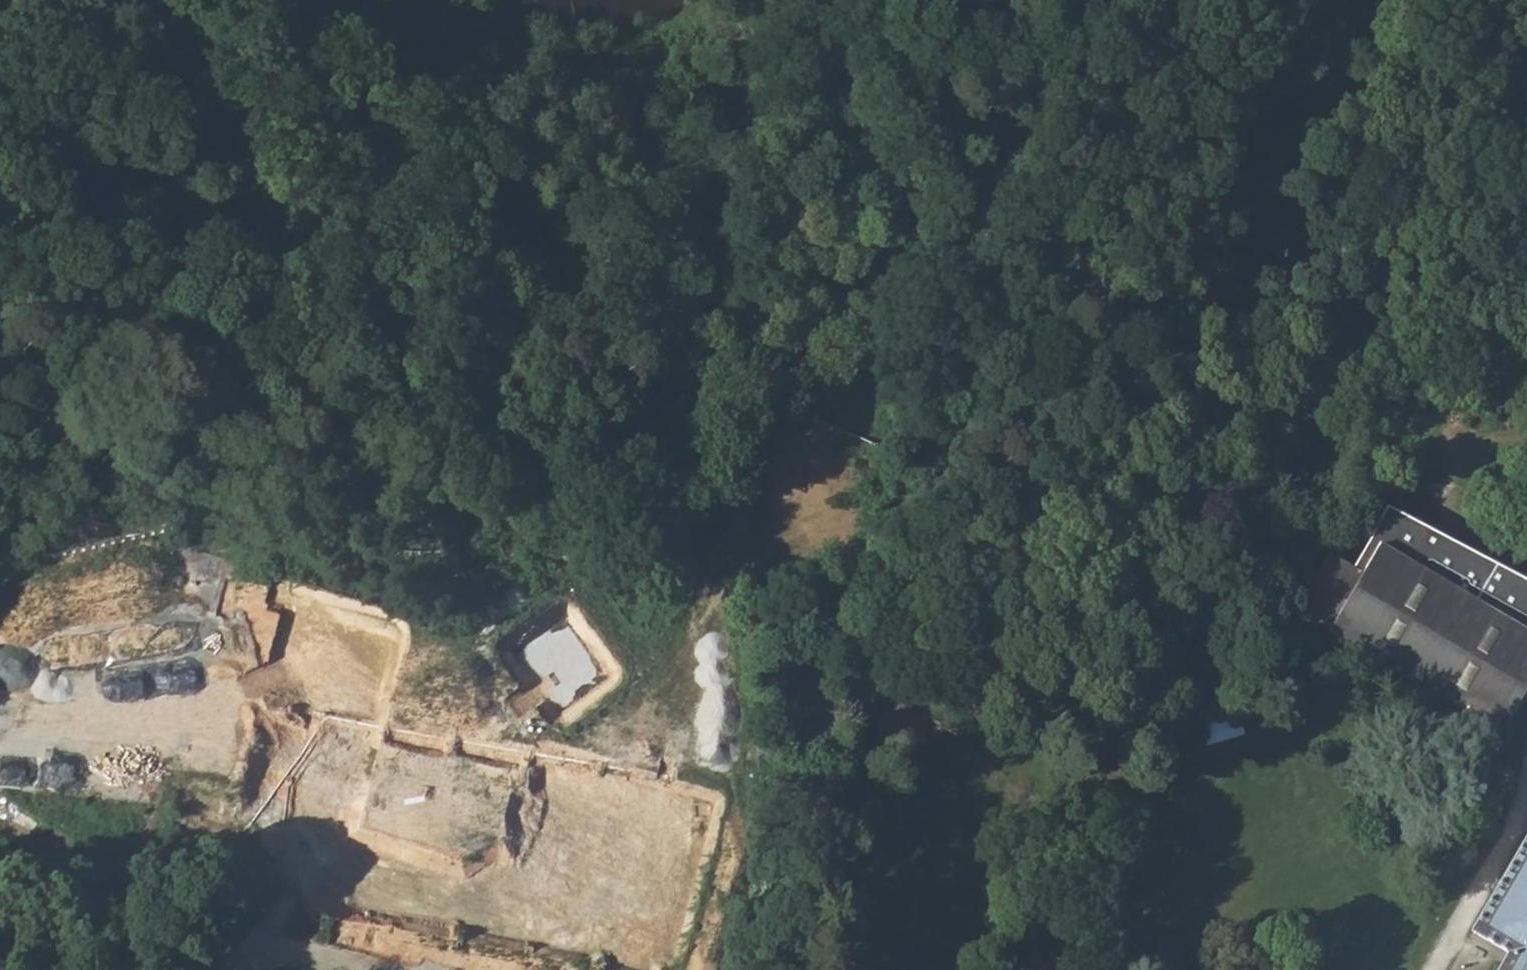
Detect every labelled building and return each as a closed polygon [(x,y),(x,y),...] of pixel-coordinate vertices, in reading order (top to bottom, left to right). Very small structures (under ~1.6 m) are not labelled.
[(1398,511),(1362,572),(1371,577),(1407,516),(1398,511)] [(1407,516),(1371,577),(1362,572),(1341,560),(1308,616),(1510,735),(1526,706),(1526,586),(1407,516)] [(1474,932),(1511,954),(1501,969),(1526,969),(1526,842),(1474,932)]
